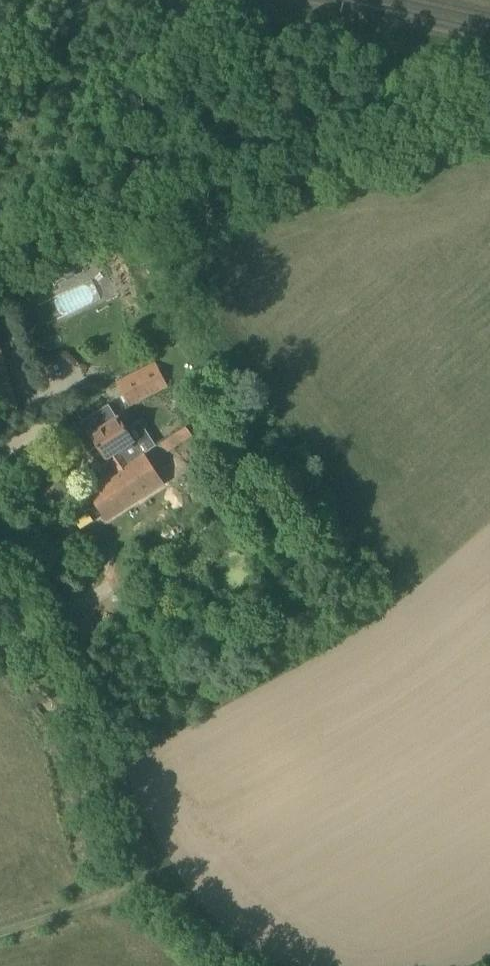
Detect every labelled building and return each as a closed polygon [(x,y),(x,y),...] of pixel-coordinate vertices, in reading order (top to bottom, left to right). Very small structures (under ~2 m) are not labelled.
[(57,269),(47,274),(50,281),(60,277),(67,279),(75,276),(76,269),(88,264),(82,251),(70,256),(72,260),(68,260),(60,264),(57,269)] [(93,279),(51,297),(60,318),(102,300),(93,279)] [(129,407),(168,387),(156,363),(116,383),(129,407)] [(131,440),(133,438),(118,417),(116,418),(107,405),(73,429),(82,443),(84,443),(90,452),(98,446),(115,471),(139,456),(139,457),(143,454),(136,443),(134,445),(131,440)] [(168,453),(192,437),(186,426),(161,443),(168,453)] [(139,456),(115,471),(88,490),(108,520),(164,482),(159,474),(166,470),(158,457),(151,462),(146,454),(144,455),(143,454),(139,457),(139,456)]
